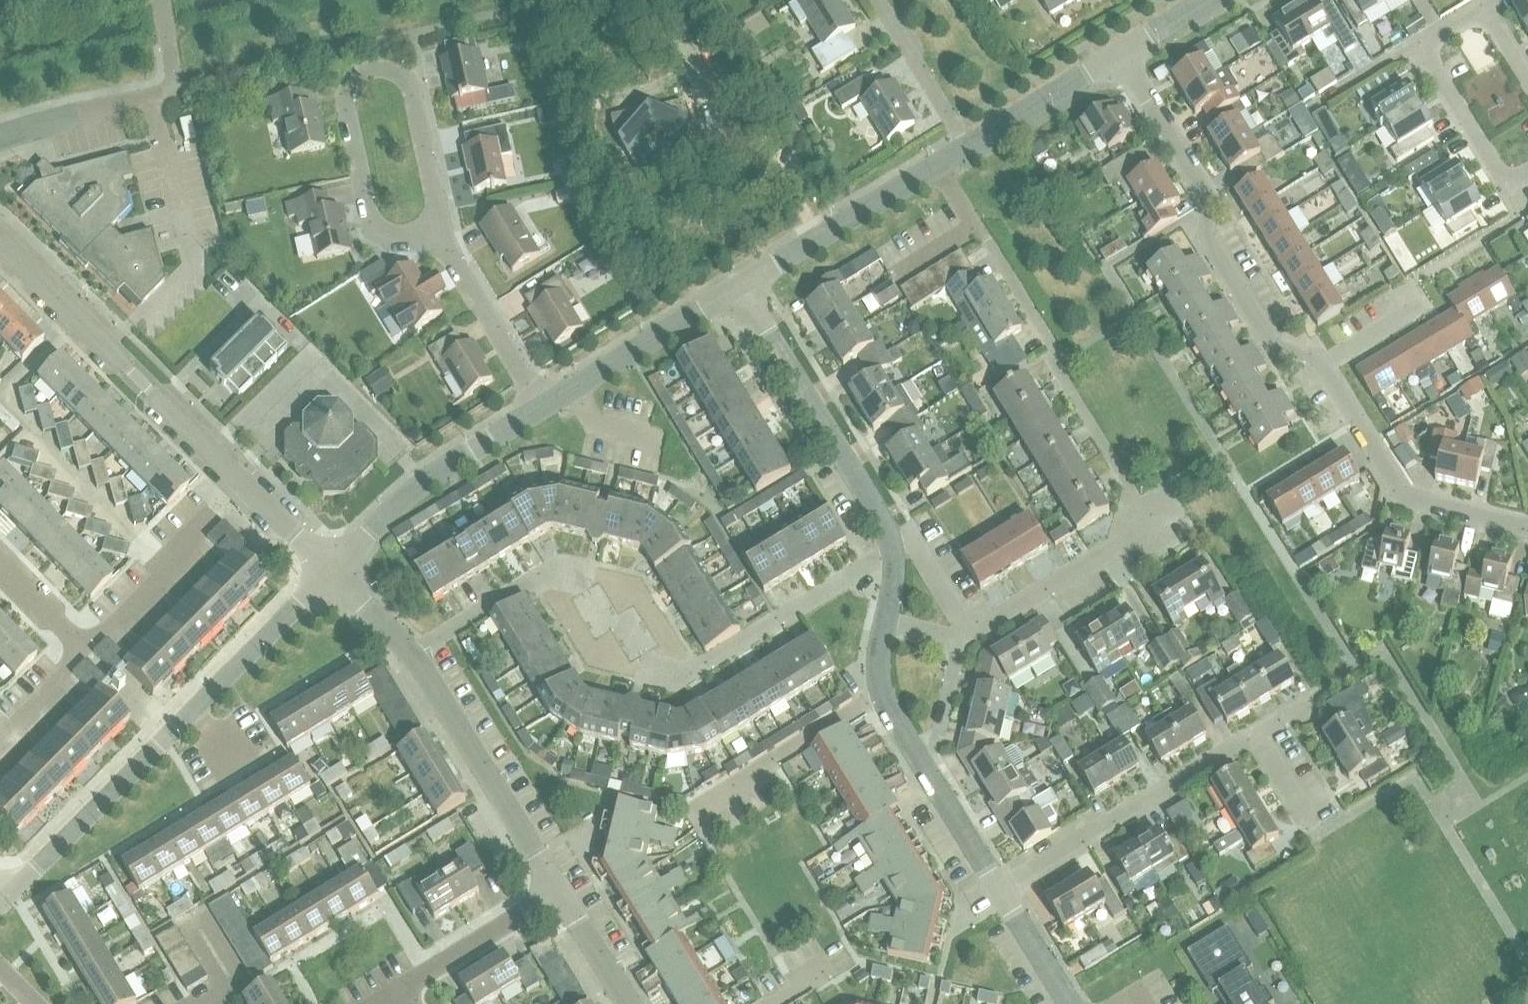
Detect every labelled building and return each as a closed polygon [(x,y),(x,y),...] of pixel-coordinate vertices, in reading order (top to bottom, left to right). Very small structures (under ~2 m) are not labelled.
[(789,8),(800,26),(808,22),(823,46),(812,53),(824,72),(857,52),(849,40),(847,42),(843,35),(855,28),(838,0),(801,0),(789,8)] [(999,12),(1013,3),(1011,0),(993,0),(999,12)] [(1049,17),(1076,0),(1038,0),(1049,17)] [(1312,42),(1322,35),(1327,43),(1334,39),(1344,54),(1357,46),(1333,8),(1322,15),(1312,0),(1307,0),(1292,9),(1312,42)] [(1382,0),(1340,0),(1358,29),(1368,23),(1364,17),(1384,4),(1382,0)] [(1525,1),(1513,8),(1524,27),(1527,24),(1527,0),(1524,0),(1525,1)] [(1312,42),(1292,9),(1273,21),(1284,38),(1273,44),(1287,67),(1306,56),(1301,48),(1312,42)] [(751,36),(768,27),(760,13),(743,22),(751,36)] [(1419,15),(1402,26),(1409,38),(1426,27),(1419,15)] [(1252,30),(1241,37),(1249,51),(1260,45),(1252,30)] [(1180,72),(1172,77),(1184,96),(1213,78),(1214,78),(1223,72),(1212,53),(1211,54),(1204,44),(1174,62),(1180,72)] [(489,106),(486,93),(489,92),(479,51),(443,59),(453,100),(455,100),(458,113),(489,106)] [(1349,66),(1342,71),(1346,76),(1353,71),(1349,66)] [(1486,126),(1519,114),(1501,69),(1469,82),(1486,126)] [(1239,101),(1235,94),(1234,92),(1239,89),(1227,70),(1223,72),(1214,78),(1213,78),(1184,96),(1195,115),(1203,111),(1209,120),(1239,101)] [(1328,70),(1309,82),(1317,95),(1336,83),(1328,70)] [(886,142),(914,125),(899,99),(903,97),(895,83),(874,96),(864,78),(834,96),(842,109),(859,99),(886,142)] [(1385,128),(1420,106),(1407,86),(1396,92),(1390,82),(1366,97),(1385,128)] [(1309,87),(1298,93),(1304,103),(1315,96),(1309,87)] [(1292,92),(1279,99),(1287,112),(1299,104),(1292,92)] [(282,121),(290,156),(323,149),(314,105),(303,108),(299,93),(267,100),(272,123),(282,121)] [(1239,101),(1209,120),(1215,131),(1207,135),(1219,154),(1249,136),(1238,117),(1246,112),(1239,101)] [(678,117),(685,116),(682,102),(661,107),(662,114),(674,112),(675,116),(677,115),(678,117)] [(1432,127),(1420,106),(1385,128),(1397,147),(1390,151),(1397,162),(1434,140),(1427,130),(1432,127)] [(557,107),(538,111),(542,126),(560,122),(557,107)] [(800,107),(792,112),(799,125),(808,120),(800,107)] [(1108,152),(1137,134),(1123,111),(1114,117),(1107,107),(1076,126),(1089,146),(1101,139),(1108,152)] [(1311,123),(1298,131),(1304,142),(1318,134),(1311,123)] [(469,165),(475,191),(507,184),(501,158),(512,156),(506,127),(464,136),(467,149),(463,150),(467,166),(469,165)] [(1249,136),(1219,154),(1230,173),(1238,169),(1244,179),(1283,156),(1271,136),(1269,138),(1263,128),(1249,136)] [(1337,135),(1325,142),(1327,146),(1335,158),(1347,151),(1337,135)] [(1040,143),(1029,150),(1035,161),(1046,154),(1042,146),(1040,143)] [(1432,154),(1402,172),(1408,181),(1415,177),(1434,207),(1469,186),(1456,166),(1445,172),(1444,173),(1432,154)] [(61,240),(58,243),(84,270),(88,266),(116,294),(123,287),(141,305),(163,282),(150,231),(120,239),(109,228),(129,208),(122,181),(131,178),(125,155),(60,173),(62,178),(34,185),(20,199),(61,240)] [(1319,169),(1329,163),(1323,155),(1314,161),(1319,169)] [(1119,161),(1100,173),(1107,183),(1114,179),(1126,197),(1132,193),(1139,203),(1168,185),(1157,167),(1145,174),(1139,163),(1125,172),(1119,161)] [(1329,163),(1319,169),(1324,178),(1334,172),(1329,163)] [(1362,175),(1350,183),(1359,198),(1360,198),(1371,191),(1362,175)] [(1247,214),(1273,198),(1261,178),(1235,194),(1247,214)] [(1168,185),(1139,203),(1145,214),(1139,218),(1150,237),(1174,222),(1168,212),(1180,205),(1168,185)] [(583,200),(580,186),(555,192),(558,205),(583,200)] [(1481,206),(1469,186),(1434,207),(1453,238),(1477,223),(1470,213),(1481,206)] [(1342,207),(1352,201),(1347,193),(1337,199),(1342,207)] [(326,195),(294,202),(299,226),(309,224),(317,260),(350,252),(340,208),(330,210),(326,195)] [(549,197),(524,206),(529,218),(553,209),(549,197)] [(1285,216),(1273,198),(1247,214),(1259,233),(1285,216)] [(1352,201),(1342,207),(1347,215),(1357,209),(1352,201)] [(491,237),(513,272),(540,255),(511,208),(480,227),(488,239),(491,237)] [(1374,214),(1371,217),(1385,237),(1395,231),(1389,222),(1381,210),(1374,214)] [(1297,235),(1285,216),(1259,233),(1270,251),(1297,235)] [(1365,244),(1375,239),(1370,230),(1360,236),(1365,244)] [(1297,235),(1270,251),(1282,270),(1308,254),(1297,235)] [(239,238),(228,241),(231,255),(243,252),(239,238)] [(1375,239),(1365,244),(1371,253),(1380,247),(1375,239)] [(1110,247),(1099,253),(1105,263),(1116,257),(1110,247)] [(1335,262),(1340,272),(1363,260),(1358,250),(1335,262)] [(602,251),(587,261),(594,272),(609,263),(602,251)] [(961,253),(951,259),(964,279),(972,274),(974,273),(961,253)] [(1177,254),(1147,272),(1156,286),(1160,283),(1166,292),(1198,273),(1191,262),(1185,266),(1177,254)] [(1308,254),(1282,270),(1294,289),(1320,273),(1308,254)] [(964,279),(951,259),(941,266),(954,286),(964,279)] [(1198,259),(1191,262),(1198,273),(1204,269),(1198,259)] [(383,262),(360,276),(366,285),(373,296),(377,293),(386,308),(390,306),(396,315),(392,318),(403,336),(414,329),(415,330),(443,314),(434,299),(442,293),(433,278),(424,283),(412,264),(393,276),(390,271),(388,272),(383,262)] [(954,286),(941,266),(931,272),(943,292),(946,290),(954,286)] [(807,308),(819,328),(849,309),(838,290),(858,278),(851,267),(815,289),(822,300),(807,308)] [(1204,269),(1198,273),(1204,283),(1210,279),(1204,269)] [(1384,274),(1389,283),(1399,277),(1394,269),(1384,274)] [(1471,281),(1490,312),(1507,302),(1514,312),(1521,307),(1515,297),(1498,269),(1485,277),(1483,274),(1471,281)] [(943,292),(931,272),(921,278),(933,298),(943,292)] [(1198,273),(1166,292),(1172,301),(1167,304),(1175,318),(1205,300),(1197,287),(1204,283),(1198,273)] [(1332,291),(1320,273),(1294,289),(1305,308),(1332,291)] [(964,279),(954,286),(946,290),(954,303),(960,299),(980,287),(972,274),(964,279)] [(541,323),(555,346),(583,329),(569,306),(575,303),(559,278),(525,298),(532,309),(528,311),(537,326),(541,323)] [(921,278),(910,285),(923,305),(933,298),(921,278)] [(1472,339),(1473,338),(1472,337),(1479,333),(1473,323),(1490,312),(1471,281),(1459,289),(1460,292),(1447,300),(1454,311),(1455,311),(1472,339)] [(1332,291),(1305,308),(1317,327),(1344,311),(1338,302),(1350,295),(1344,284),(1332,291)] [(881,311),(899,300),(890,285),(872,296),(881,311)] [(923,305),(910,285),(900,291),(913,311),(923,305)] [(980,287),(960,299),(970,315),(964,319),(962,320),(969,331),(1006,308),(992,285),(982,291),(980,287)] [(0,297),(0,314),(9,306),(0,297)] [(1205,300),(1175,318),(1183,331),(1188,328),(1194,337),(1219,322),(1225,318),(1219,308),(1212,312),(1205,300)] [(1225,304),(1219,308),(1225,318),(1232,314),(1225,304)] [(0,314),(0,341),(3,344),(25,323),(9,306),(0,314)] [(1006,308),(969,331),(986,358),(998,351),(999,352),(1014,343),(1011,338),(1021,331),(1006,308)] [(861,329),(849,309),(819,328),(831,347),(861,329)] [(1444,323),(1433,330),(1447,354),(1465,343),(1471,352),(1478,348),(1473,338),(1472,339),(1455,311),(1454,311),(1441,319),(1444,323)] [(1517,317),(1523,326),(1527,323),(1527,317),(1525,312),(1517,317)] [(1232,314),(1225,318),(1232,329),(1238,325),(1232,314)] [(1219,322),(1194,337),(1199,346),(1195,349),(1203,363),(1232,345),(1225,333),(1232,329),(1225,318),(1219,322)] [(208,369),(216,377),(223,385),(225,384),(238,397),(286,349),(257,320),(208,369)] [(911,323),(909,332),(912,337),(923,331),(916,320),(911,323)] [(42,340),(25,323),(3,344),(20,362),(42,340)] [(873,349),(861,329),(831,347),(843,368),(858,359),(864,368),(886,355),(880,345),(873,349)] [(1419,332),(1406,341),(1428,378),(1435,374),(1429,364),(1447,354),(1433,330),(1422,337),(1419,332)] [(457,333),(428,350),(445,378),(451,374),(465,398),(492,381),(478,358),(481,356),(473,342),(465,347),(457,333)] [(1395,353),(1383,360),(1398,384),(1415,373),(1421,382),(1428,378),(1406,341),(1392,349),(1395,353)] [(687,381),(722,360),(712,343),(676,364),(687,381)] [(999,352),(988,359),(996,372),(1001,380),(1027,364),(1022,356),(1014,343),(999,352)] [(1493,343),(1479,353),(1490,367),(1504,357),(1493,343)] [(1232,345),(1203,363),(1211,376),(1216,374),(1221,382),(1246,367),(1253,363),(1246,353),(1240,357),(1232,345)] [(1253,349),(1246,353),(1253,363),(1259,359),(1253,349)] [(886,355),(864,368),(871,380),(849,393),(861,412),(892,394),(880,375),(902,362),(895,351),(886,356),(886,355)] [(1509,363),(1519,379),(1527,373),(1527,359),(1525,353),(1509,363)] [(56,397),(78,375),(59,356),(37,378),(56,397)] [(1259,359),(1253,363),(1259,374),(1265,370),(1259,359)] [(722,360),(687,381),(697,397),(732,376),(722,360)] [(1370,362),(1355,371),(1372,399),(1373,399),(1379,408),(1386,404),(1380,394),(1398,384),(1383,360),(1372,366),(1370,362)] [(1476,364),(1473,365),(1478,373),(1487,367),(1483,360),(1476,364)] [(1246,367),(1221,382),(1227,392),(1222,394),(1230,408),(1260,390),(1253,378),(1259,374),(1253,363),(1246,367)] [(1505,365),(1495,371),(1501,382),(1511,376),(1505,365)] [(386,370),(364,383),(375,400),(396,388),(386,370)] [(1456,374),(1446,380),(1452,389),(1462,383),(1456,374)] [(78,375),(56,397),(74,415),(96,394),(78,375)] [(656,393),(663,389),(655,376),(648,380),(656,393)] [(732,376),(697,397),(706,414),(742,392),(732,376)] [(1008,421),(1040,401),(1036,394),(1034,391),(1026,378),(994,398),(1008,421)] [(1479,380),(1459,392),(1465,404),(1485,391),(1479,380)] [(36,411),(36,408),(30,386),(18,389),(24,414),(36,411)] [(969,388),(960,393),(965,401),(974,395),(969,388)] [(1433,388),(1424,393),(1429,401),(1438,396),(1433,388)] [(894,435),(916,421),(919,419),(900,389),(892,394),(861,412),(874,433),(888,425),(894,435)] [(1260,390),(1230,408),(1239,421),(1243,419),(1248,427),(1273,412),(1280,408),(1273,397),(1267,401),(1260,390)] [(1415,398),(1411,391),(1404,395),(1408,401),(1415,398)] [(751,408),(742,392),(706,414),(716,430),(751,408)] [(1280,393),(1273,397),(1280,408),(1287,404),(1280,393)] [(96,394),(74,415),(92,433),(114,412),(96,394)] [(666,410),(673,406),(666,394),(659,398),(666,410)] [(978,402),(974,395),(965,401),(969,408),(978,402)] [(1457,395),(1443,402),(1452,416),(1465,408),(1457,395)] [(1022,443),(1054,424),(1045,410),(1043,407),(1040,401),(1008,421),(1022,443)] [(983,410),(978,402),(969,408),(974,415),(983,410)] [(322,496),(343,496),(376,463),(376,442),(361,427),(351,427),(352,417),(337,403),(316,403),(301,417),(301,427),(291,427),(283,435),(283,456),(299,472),(302,468),(310,477),(307,480),(322,496)] [(1287,404),(1280,408),(1287,419),(1293,415),(1287,404)] [(36,408),(36,411),(42,433),(54,430),(53,427),(48,405),(36,408)] [(751,408),(716,430),(726,446),(761,424),(751,408)] [(1273,412),(1248,427),(1254,437),(1250,440),(1258,454),(1288,435),(1280,423),(1287,419),(1280,408),(1273,412)] [(983,410),(974,415),(978,423),(987,417),(983,410)] [(1396,420),(1391,411),(1383,415),(1389,424),(1396,420)] [(4,412),(0,416),(0,423),(11,434),(18,427),(4,412)] [(132,430),(114,412),(92,433),(111,452),(132,430)] [(679,430),(686,426),(678,413),(671,417),(679,430)] [(916,421),(894,435),(901,445),(886,454),(898,473),(929,454),(917,435),(923,432),(916,421)] [(66,423),(53,427),(54,430),(59,451),(72,447),(71,445),(72,445),(66,423)] [(1404,423),(1393,430),(1399,440),(1410,433),(1404,423)] [(771,440),(761,424),(726,446),(736,462),(771,440)] [(1036,465),(1067,446),(1064,440),(1061,436),(1054,424),(1022,443),(1036,465)] [(686,426),(679,430),(686,442),(693,437),(686,426)] [(132,430),(111,452),(129,470),(151,449),(132,430)] [(1455,485),(1463,451),(1453,448),(1456,436),(1434,431),(1428,458),(1439,461),(1435,480),(1455,485)] [(1463,451),(1455,485),(1476,489),(1480,470),(1491,473),(1498,446),(1477,441),(1466,438),(1463,451)] [(771,440),(736,462),(745,478),(781,457),(771,440)] [(84,442),(72,445),(71,445),(72,447),(77,469),(90,466),(89,463),(84,442)] [(698,463),(705,458),(697,445),(690,450),(698,463)] [(31,465),(34,465),(38,453),(13,446),(10,459),(31,465)] [(1036,465),(1050,488),(1081,468),(1073,455),(1071,452),(1067,446),(1036,465)] [(725,447),(716,453),(720,460),(729,454),(725,447)] [(151,449),(129,470),(147,489),(169,467),(151,449)] [(552,450),(538,452),(539,461),(554,459),(552,450)] [(539,461),(538,452),(524,454),(525,463),(539,461)] [(1324,465),(1340,492),(1360,479),(1344,453),(1324,465)] [(939,472),(929,454),(898,473),(911,494),(920,488),(927,499),(971,471),(963,458),(939,472)] [(781,457),(745,478),(756,495),(791,474),(781,457)] [(705,458),(698,463),(705,474),(712,470),(705,458)] [(581,471),(583,462),(569,459),(567,468),(581,471)] [(109,484),(108,482),(102,460),(89,463),(90,466),(96,488),(109,484)] [(608,468),(594,464),(592,473),(606,476),(608,468)] [(34,465),(31,465),(28,477),(49,482),(52,483),(56,471),(34,465)] [(1324,465),(1305,477),(1321,503),(1340,492),(1324,465)] [(20,485),(1,466),(0,467),(0,504),(20,485)] [(489,474),(494,481),(506,473),(502,466),(489,474)] [(188,486),(169,467),(147,489),(166,507),(188,486)] [(1063,510),(1095,490),(1091,484),(1089,481),(1081,468),(1050,488),(1063,510)] [(992,469),(985,473),(988,479),(996,475),(992,469)] [(632,482),(634,474),(620,471),(618,479),(632,482)] [(789,480),(793,488),(807,480),(803,472),(789,480)] [(985,473),(977,478),(980,484),(988,479),(985,473)] [(486,476),(473,483),(478,491),(490,483),(486,476)] [(658,479),(644,476),(642,485),(656,488),(658,479)] [(717,494),(724,490),(717,477),(710,482),(717,494)] [(1321,503),(1305,477),(1286,489),(1302,515),(1321,503)] [(108,482),(109,484),(114,506),(127,503),(127,500),(121,478),(108,482)] [(793,488),(789,480),(775,489),(779,497),(793,488)] [(52,483),(49,482),(45,495),(67,501),(70,502),(74,489),(52,483)] [(478,491),(473,483),(461,491),(465,499),(478,491)] [(969,483),(962,487),(965,493),(973,488),(969,483)] [(1374,511),(1377,501),(1367,484),(1360,488),(1369,502),(1367,510),(1374,511)] [(0,504),(0,508),(16,524),(38,503),(20,485),(0,504)] [(962,487),(954,492),(958,498),(965,493),(962,487)] [(679,503),(684,496),(673,488),(668,495),(679,503)] [(1302,515),(1286,489),(1266,501),(1282,527),(1302,515)] [(1109,514),(1101,500),(1099,497),(1095,490),(1063,510),(1078,533),(1109,514)] [(562,491),(526,497),(547,532),(553,531),(562,491)] [(581,496),(562,491),(553,531),(571,535),(581,496)] [(728,512),(735,508),(727,494),(720,499),(728,512)] [(754,502),(758,509),(771,502),(766,494),(754,502)] [(127,500),(127,503),(133,524),(146,520),(140,496),(127,500)] [(441,503),(445,511),(458,503),(453,496),(441,503)] [(595,547),(604,510),(598,508),(600,501),(581,496),(571,535),(589,539),(589,541),(592,546),(595,547)] [(695,504),(684,496),(679,503),(690,511),(695,504)] [(950,502),(947,496),(939,501),(942,507),(950,502)] [(547,532),(526,497),(510,507),(531,541),(547,532)] [(67,501),(64,513),(85,519),(89,520),(92,508),(70,502),(67,501)] [(942,507),(939,501),(931,506),(935,512),(942,507)] [(758,509),(754,502),(741,510),(746,517),(758,509)] [(56,522),(38,503),(16,524),(35,543),(56,522)] [(445,511),(441,503),(429,511),(433,519),(445,511)] [(610,511),(604,510),(595,547),(597,548),(603,544),(603,543),(621,547),(631,508),(612,503),(610,511)] [(510,507),(493,517),(515,552),(531,541),(510,507)] [(650,513),(631,508),(621,547),(640,552),(650,513)] [(808,519),(830,554),(846,544),(824,509),(808,519)] [(650,513),(640,552),(646,556),(680,534),(650,513)] [(725,530),(738,522),(733,514),(721,522),(725,530)] [(421,515),(409,523),(413,531),(426,523),(421,515)] [(1358,520),(1363,530),(1372,525),(1366,515),(1358,520)] [(515,552),(493,517),(477,527),(498,561),(515,552)] [(89,520),(85,519),(82,532),(104,538),(107,539),(110,526),(89,520)] [(808,519),(793,528),(814,564),(830,554),(808,519)] [(711,534),(718,530),(711,520),(705,524),(711,534)] [(1029,520),(1006,534),(1025,565),(1048,551),(1029,520)] [(1363,530),(1358,520),(1349,526),(1355,535),(1363,530)] [(74,540),(56,522),(35,543),(53,561),(74,540)] [(222,522),(214,530),(219,535),(228,527),(222,522)] [(392,534),(397,541),(409,533),(404,526),(392,534)] [(219,535),(225,540),(233,532),(228,527),(219,535)] [(477,527),(461,537),(482,571),(498,561),(477,527)] [(814,564),(793,528),(776,539),(797,574),(814,564)] [(1063,529),(1056,533),(1062,543),(1069,538),(1063,529)] [(219,535),(214,530),(206,538),(211,544),(219,535)] [(724,540),(718,530),(711,534),(717,544),(724,540)] [(1387,531),(1384,543),(1374,540),(1367,544),(1361,570),(1378,574),(1380,566),(1393,569),(1391,579),(1411,584),(1418,556),(1406,554),(1410,536),(1387,531)] [(230,546),(238,537),(233,532),(225,540),(230,546)] [(1056,533),(1049,538),(1055,547),(1062,543),(1056,533)] [(680,534),(646,556),(656,572),(690,551),(680,534)] [(1006,534),(984,547),(1003,579),(1008,576),(1007,575),(1025,565),(1006,534)] [(225,540),(219,535),(211,544),(216,549),(225,540)] [(243,543),(238,537),(230,546),(235,551),(243,543)] [(461,537),(445,547),(466,581),(482,571),(461,537)] [(107,539),(104,538),(100,550),(125,557),(128,545),(107,539)] [(1320,544),(1326,553),(1334,548),(1328,538),(1320,544)] [(776,539),(759,549),(780,584),(797,574),(776,539)] [(92,558),(74,540),(53,561),(71,580),(92,558)] [(1455,565),(1459,548),(1436,542),(1430,564),(1426,566),(1425,572),(1428,575),(1427,577),(1442,581),(1440,590),(1444,591),(1441,607),(1456,611),(1467,568),(1455,565)] [(1326,553),(1320,544),(1311,549),(1317,558),(1326,553)] [(445,547),(429,557),(450,591),(466,581),(445,547)] [(1003,579),(984,547),(961,561),(980,592),(998,581),(999,582),(1003,579)] [(780,584),(759,549),(743,559),(764,594),(780,584)] [(700,568),(690,551),(656,572),(666,589),(700,568)] [(239,555),(220,574),(246,600),(265,581),(239,555)] [(1469,573),(1463,597),(1477,601),(1480,590),(1494,593),(1492,603),(1489,617),(1508,622),(1512,607),(1513,608),(1519,580),(1507,578),(1512,560),(1488,555),(1483,576),(1469,573)] [(732,568),(738,564),(733,556),(727,560),(732,568)] [(450,591),(429,557),(412,567),(433,601),(450,591)] [(92,558),(71,580),(89,599),(111,578),(92,558)] [(1332,559),(1318,567),(1326,579),(1339,570),(1332,559)] [(744,573),(738,564),(732,568),(737,577),(744,573)] [(1202,566),(1179,580),(1195,606),(1206,599),(1211,607),(1223,600),(1202,566)] [(700,568),(666,589),(675,604),(709,583),(700,568)] [(1317,571),(1306,577),(1312,587),(1323,581),(1317,571)] [(220,574),(201,593),(227,619),(246,600),(220,574)] [(1195,606),(1179,580),(1153,596),(1175,630),(1186,623),(1181,615),(1195,606)] [(719,599),(709,583),(675,604),(684,619),(719,599)] [(752,600),(758,596),(753,588),(746,592),(752,600)] [(227,619),(201,593),(182,612),(208,638),(227,619)] [(758,596),(752,600),(757,609),(764,605),(758,596)] [(1255,626),(1251,620),(1237,596),(1224,604),(1243,634),(1255,626)] [(500,634),(534,613),(524,597),(490,618),(500,634)] [(719,599),(684,619),(694,636),(729,615),(719,599)] [(208,638),(182,612),(163,631),(189,657),(208,638)] [(534,613),(500,634),(510,650),(544,629),(534,613)] [(1126,613),(1102,628),(1118,654),(1131,646),(1135,654),(1147,647),(1126,613)] [(739,632),(729,615),(694,636),(705,653),(739,632)] [(0,620),(0,653),(16,637),(0,620)] [(1013,644),(1030,671),(1051,658),(1046,650),(1056,644),(1041,620),(1026,629),(1029,634),(1013,644)] [(1269,649),(1279,642),(1266,621),(1256,627),(1269,649)] [(1102,628),(1077,643),(1098,677),(1110,670),(1109,668),(1122,660),(1118,654),(1102,628)] [(544,629),(510,650),(520,666),(554,645),(544,629)] [(189,657),(163,631),(145,650),(171,676),(189,657)] [(1165,640),(1180,664),(1184,671),(1201,660),(1197,653),(1191,657),(1177,633),(1165,640)] [(1491,635),(1487,653),(1502,657),(1506,639),(1491,635)] [(16,637),(0,653),(0,663),(13,677),(35,656),(16,637)] [(106,638),(99,645),(104,650),(111,644),(106,638)] [(796,649),(818,684),(834,674),(813,639),(796,649)] [(1228,657),(1241,649),(1235,639),(1222,648),(1228,657)] [(1163,674),(1180,664),(1165,640),(1148,651),(1163,674)] [(467,655),(475,650),(470,641),(461,646),(467,655)] [(111,644),(104,650),(109,656),(116,649),(111,644)] [(981,657),(976,676),(1004,683),(1007,681),(1009,684),(1030,671),(1013,644),(997,654),(994,649),(981,657)] [(92,652),(97,657),(104,650),(99,645),(92,652)] [(554,645),(520,666),(529,682),(564,661),(554,645)] [(102,663),(108,668),(121,654),(116,649),(109,656),(102,663)] [(818,684),(796,649),(780,659),(802,694),(818,684)] [(97,657),(102,663),(109,656),(104,650),(97,657)] [(171,676),(145,650),(125,669),(151,695),(171,676)] [(475,650),(467,655),(473,665),(481,660),(475,650)] [(113,673),(127,659),(121,654),(108,668),(113,673)] [(802,694),(780,659),(764,669),(786,704),(802,694)] [(1256,672),(1271,698),(1293,685),(1277,659),(1256,672)] [(77,667),(83,672),(90,665),(84,660),(77,667)] [(574,678),(564,661),(529,682),(540,699),(574,678)] [(83,672),(88,677),(95,670),(90,665),(83,672)] [(83,672),(77,667),(70,674),(76,679),(83,672)] [(1271,698),(1256,672),(1244,679),(1241,676),(1243,675),(1237,667),(1226,674),(1234,686),(1249,711),(1271,698)] [(370,690),(390,677),(384,668),(364,679),(370,690)] [(1201,679),(1194,668),(1186,674),(1192,685),(1201,679)] [(764,669),(748,679),(769,714),(786,704),(764,669)] [(81,684),(86,689),(100,675),(95,670),(88,677),(81,684)] [(358,670),(336,683),(353,711),(375,698),(370,690),(364,679),(358,670)] [(88,677),(83,672),(76,679),(81,684),(88,677)] [(487,687),(495,682),(490,673),(482,678),(487,687)] [(100,675),(86,689),(91,695),(105,680),(100,675)] [(1182,704),(1192,697),(1179,675),(1168,682),(1182,704)] [(1445,675),(1443,683),(1452,685),(1454,676),(1445,675)] [(1004,683),(976,676),(972,694),(978,695),(974,712),(1004,720),(1014,722),(1019,700),(1010,698),(1010,697),(1001,695),(1004,683)] [(390,677),(370,690),(375,698),(376,700),(396,687),(390,677)] [(116,678),(110,684),(116,691),(123,684),(116,678)] [(574,678),(540,699),(550,716),(566,727),(587,697),(584,694),(574,678)] [(769,714),(748,679),(732,689),(754,723),(769,714)] [(1099,714),(1116,704),(1101,680),(1084,690),(1099,714)] [(500,691),(495,682),(487,687),(493,696),(500,691)] [(353,711),(336,683),(315,696),(331,724),(353,711)] [(1073,683),(1062,690),(1069,700),(1080,693),(1073,683)] [(1249,711),(1234,686),(1221,694),(1214,683),(1196,695),(1202,705),(1201,706),(1214,726),(1223,720),(1226,725),(1249,711)] [(1332,730),(1323,736),(1336,757),(1362,742),(1374,735),(1361,701),(1368,697),(1361,685),(1343,696),(1349,706),(1326,720),(1332,730)] [(402,698),(396,687),(376,700),(382,710),(402,698)] [(732,689),(715,699),(737,733),(754,723),(732,689)] [(1511,699),(1516,709),(1527,703),(1527,690),(1511,699)] [(1459,691),(1451,699),(1461,709),(1469,702),(1459,691)] [(101,693),(82,712),(108,739),(128,719),(101,693)] [(847,693),(834,701),(839,708),(851,700),(847,693)] [(315,696),(293,709),(310,737),(331,724),(315,696)] [(587,697),(566,727),(582,739),(599,743),(600,743),(609,704),(608,704),(591,699),(589,698),(587,697)] [(409,709),(402,698),(382,710),(389,721),(409,709)] [(715,699),(699,709),(721,743),(737,733),(715,699)] [(1080,700),(1070,706),(1075,714),(1085,708),(1080,700)] [(1502,701),(1494,708),(1502,718),(1512,713),(1502,701)] [(609,704),(600,743),(618,747),(620,739),(631,742),(629,750),(649,755),(658,715),(640,711),(641,709),(640,707),(638,704),(634,703),(632,703),(626,706),(626,708),(609,704)] [(831,713),(827,705),(814,713),(818,721),(831,713)] [(508,721),(516,716),(510,706),(502,711),(508,721)] [(1067,707),(1052,716),(1060,731),(1076,721),(1067,707)] [(1127,707),(1117,714),(1130,736),(1141,729),(1127,707)] [(310,737),(293,709),(271,722),(287,750),(310,737)] [(409,709),(389,721),(395,731),(415,719),(409,709)] [(684,718),(681,719),(687,756),(704,754),(721,743),(699,709),(684,718)] [(82,712),(63,731),(89,757),(108,739),(82,712)] [(964,731),(958,755),(987,750),(990,742),(998,744),(1004,720),(974,712),(969,732),(964,731)] [(818,721),(814,713),(802,721),(806,728),(818,721)] [(1189,713),(1175,722),(1170,714),(1163,718),(1184,752),(1205,738),(1189,713)] [(1106,720),(1120,742),(1130,736),(1117,714),(1106,720)] [(658,715),(649,755),(667,759),(687,756),(681,719),(676,720),(658,715)] [(522,727),(516,716),(508,721),(514,731),(522,727)] [(1152,725),(1157,733),(1145,741),(1161,766),(1184,752),(1163,718),(1152,725)] [(415,719),(395,731),(401,742),(421,729),(415,719)] [(1380,736),(1387,748),(1409,735),(1401,723),(1380,736)] [(799,733),(794,726),(781,733),(786,741),(799,733)] [(824,770),(876,739),(870,730),(860,736),(863,740),(856,744),(846,728),(811,750),(824,770)] [(89,757),(63,731),(44,750),(71,776),(89,757)] [(781,733),(770,741),(774,748),(786,741),(781,733)] [(412,775),(439,758),(425,736),(398,753),(412,775)] [(384,738),(373,745),(379,755),(390,748),(384,738)] [(1063,766),(1073,760),(1060,738),(1049,744),(1063,766)] [(881,748),(876,739),(824,770),(836,791),(872,770),(863,755),(869,751),(871,754),(881,748)] [(1362,742),(1336,757),(1349,779),(1359,773),(1365,784),(1388,770),(1375,749),(1369,753),(1362,742)] [(540,760),(546,752),(535,744),(529,752),(540,760)] [(379,755),(373,745),(362,751),(368,761),(379,755)] [(1101,758),(1117,783),(1139,770),(1123,745),(1101,758)] [(754,760),(766,753),(762,746),(749,753),(754,760)] [(1418,746),(1405,754),(1411,765),(1425,757),(1418,746)] [(987,750),(958,755),(958,756),(971,777),(975,774),(985,790),(1013,773),(1012,772),(1023,765),(1023,762),(1014,748),(1012,747),(1001,754),(1000,753),(992,758),(987,750)] [(71,776),(44,750),(26,769),(52,795),(71,776)] [(390,752),(368,764),(375,776),(397,764),(390,752)] [(558,761),(546,752),(540,760),(552,769),(558,761)] [(738,760),(742,768),(754,760),(749,753),(738,760)] [(452,779),(439,758),(412,775),(425,796),(452,779)] [(1117,783),(1101,758),(1078,772),(1094,797),(1117,783)] [(271,774),(288,802),(310,788),(293,760),(271,774)] [(564,762),(561,776),(570,778),(571,772),(573,764),(564,762)] [(738,770),(733,763),(724,769),(729,776),(738,770)] [(330,771),(336,780),(347,774),(341,764),(330,771)] [(52,795),(26,769),(7,787),(33,814),(52,795)] [(706,784),(719,776),(714,769),(702,777),(706,784)] [(872,770),(836,791),(849,811),(901,780),(895,771),(885,777),(888,781),(881,785),(872,770)] [(336,780),(330,771),(320,777),(326,787),(336,780)] [(583,785),(586,775),(571,772),(570,778),(569,782),(583,785)] [(1225,810),(1251,794),(1238,772),(1212,788),(1225,810)] [(1013,773),(985,790),(995,806),(991,808),(1000,823),(1037,800),(1030,789),(1037,784),(1030,773),(1018,781),(1013,773)] [(288,802),(271,774),(250,787),(267,814),(288,802)] [(590,777),(588,786),(607,790),(609,781),(590,777)] [(466,801),(452,779),(425,796),(438,818),(466,801)] [(901,780),(849,811),(861,831),(896,809),(888,796),(894,792),(896,795),(906,789),(901,780)] [(319,783),(310,788),(316,798),(318,800),(326,795),(319,783)] [(343,801),(349,797),(352,795),(346,784),(336,790),(343,801)] [(635,787),(622,784),(619,794),(633,797),(635,787)] [(7,787),(0,794),(0,819),(14,833),(33,814),(7,787)] [(267,814),(250,787),(229,799),(246,827),(267,814)] [(658,793),(646,790),(644,799),(655,802),(658,793)] [(1050,792),(1037,800),(1000,823),(1009,838),(1013,835),(1024,851),(1051,834),(1045,824),(1056,817),(1049,806),(1057,802),(1050,792)] [(679,797),(663,794),(661,803),(677,807),(679,797)] [(1264,816),(1251,794),(1225,810),(1239,832),(1264,816)] [(246,827),(229,799),(208,812),(225,840),(246,827)] [(602,825),(651,836),(657,812),(617,802),(613,818),(605,816),(602,825)] [(1187,802),(1177,809),(1190,831),(1200,825),(1187,802)] [(307,809),(297,815),(304,827),(314,821),(307,809)] [(896,809),(861,831),(853,836),(866,857),(902,835),(894,822),(902,818),(896,809)] [(1177,809),(1166,815),(1180,837),(1190,831),(1177,809)] [(208,812),(187,825),(204,853),(225,840),(208,812)] [(1223,841),(1214,847),(1219,856),(1229,850),(1244,841),(1252,854),(1246,857),(1255,871),(1277,858),(1268,844),(1278,838),(1264,816),(1239,832),(1223,841)] [(363,833),(372,827),(365,817),(356,822),(363,833)] [(388,847),(418,830),(412,820),(382,837),(388,847)] [(315,821),(305,827),(310,837),(321,830),(315,821)] [(438,827),(444,837),(454,830),(449,821),(438,827)] [(348,824),(337,830),(343,839),(346,844),(357,837),(348,824)] [(187,825),(166,838),(183,866),(204,853),(187,825)] [(646,859),(651,836),(602,825),(600,833),(609,835),(606,851),(646,859)] [(310,837),(305,827),(294,834),(300,843),(310,837)] [(379,838),(372,827),(363,833),(369,844),(379,838)] [(444,837),(438,827),(427,834),(433,843),(444,837)] [(332,846),(343,839),(337,830),(327,837),(332,846)] [(665,830),(663,839),(675,842),(677,833),(665,830)] [(1136,845),(1152,872),(1156,878),(1188,858),(1174,835),(1164,841),(1158,832),(1136,845)] [(910,848),(902,835),(866,857),(879,877),(922,851),(918,844),(910,848)] [(183,866),(166,838),(145,851),(162,878),(183,866)] [(1329,838),(1320,842),(1329,863),(1338,859),(1329,838)] [(675,842),(663,839),(661,846),(661,847),(673,850),(675,842)] [(838,856),(848,850),(843,842),(833,848),(838,856)] [(346,881),(363,908),(379,898),(363,871),(370,867),(355,843),(338,854),(352,877),(346,881)] [(440,878),(457,906),(479,892),(470,879),(483,871),(484,873),(485,872),(468,845),(467,845),(468,847),(455,855),(462,865),(440,878)] [(1136,845),(1114,859),(1120,869),(1110,875),(1124,898),(1135,891),(1137,895),(1143,891),(1146,891),(1159,884),(1156,878),(1152,872),(1136,845)] [(273,846),(262,853),(268,862),(278,856),(273,846)] [(396,853),(401,862),(412,856),(406,847),(396,853)] [(304,850),(294,856),(299,865),(310,859),(304,850)] [(162,878),(145,851),(123,864),(140,892),(162,878)] [(646,859),(606,851),(602,864),(594,862),(592,868),(602,883),(609,878),(617,891),(652,870),(646,860),(646,859)] [(927,859),(922,851),(879,877),(893,899),(927,876),(919,863),(927,859)] [(268,862),(262,853),(252,859),(257,869),(268,862)] [(401,862),(396,853),(385,860),(391,869),(401,862)] [(299,865),(294,856),(283,863),(289,872),(299,865)] [(395,888),(420,869),(411,857),(386,876),(395,888)] [(310,862),(286,875),(294,889),(318,875),(310,862)] [(1198,863),(1183,869),(1194,897),(1209,891),(1198,863)] [(622,916),(665,891),(652,870),(617,891),(625,904),(617,908),(622,916)] [(680,870),(670,876),(671,878),(675,885),(685,878),(680,870)] [(231,872),(220,878),(226,888),(236,881),(231,872)] [(262,875),(252,882),(257,891),(268,885),(262,875)] [(927,876),(893,899),(896,906),(938,917),(942,902),(950,904),(951,898),(943,885),(935,889),(927,876)] [(1087,876),(1066,888),(1084,918),(1105,905),(1113,919),(1124,912),(1104,880),(1093,886),(1087,876)] [(859,890),(869,884),(864,877),(854,883),(859,890)] [(226,888),(220,878),(209,885),(215,894),(226,888)] [(457,906),(440,878),(418,892),(412,882),(399,890),(397,888),(396,889),(413,916),(414,915),(413,914),(426,906),(434,920),(457,906)] [(685,878),(675,885),(678,890),(679,891),(689,885),(685,878)] [(1234,880),(1220,890),(1222,894),(1227,901),(1242,893),(1234,880)] [(363,908),(346,881),(323,894),(340,922),(363,908)] [(257,891),(252,882),(241,888),(247,897),(257,891)] [(873,892),(869,884),(859,890),(864,898),(873,892)] [(112,901),(121,895),(115,885),(106,890),(112,901)] [(268,887),(245,901),(252,913),(275,899),(268,887)] [(1084,918),(1066,888),(1046,901),(1064,930),(1084,918)] [(1220,890),(1214,894),(1221,904),(1227,901),(1222,894),(1220,890)] [(677,911),(665,891),(622,916),(626,923),(634,919),(642,932),(677,911)] [(323,894),(300,908),(317,936),(340,922),(323,894)] [(121,895),(112,901),(119,911),(128,906),(121,895)] [(215,918),(235,906),(229,895),(208,907),(215,918)] [(57,935),(85,918),(71,896),(43,913),(57,935)] [(188,898),(177,904),(183,914),(194,907),(188,898)] [(1130,900),(1123,904),(1130,915),(1136,911),(1130,900)] [(1168,900),(1156,907),(1167,924),(1178,917),(1168,900)] [(1216,900),(1208,905),(1214,915),(1223,910),(1216,900)] [(183,914),(177,904),(167,911),(172,920),(183,914)] [(242,916),(235,906),(215,918),(221,928),(242,916)] [(898,908),(893,929),(941,942),(943,934),(935,932),(938,917),(896,906),(898,908)] [(317,936),(300,908),(277,922),(294,950),(317,936)] [(677,911),(642,932),(650,945),(642,950),(647,958),(683,938),(682,936),(690,931),(677,911)] [(1246,917),(1245,917),(1254,932),(1265,925),(1261,918),(1256,911),(1246,917)] [(706,912),(695,918),(699,925),(710,919),(706,912)] [(248,926),(242,916),(221,928),(227,939),(248,926)] [(871,917),(869,925),(880,928),(882,920),(871,917)] [(97,939),(85,918),(57,935),(70,956),(97,939)] [(294,950),(277,922),(254,936),(260,947),(266,957),(271,964),(294,950)] [(1179,922),(1171,927),(1177,937),(1185,932),(1179,922)] [(880,928),(869,925),(867,934),(878,936),(880,928)] [(1265,925),(1254,932),(1258,938),(1269,932),(1265,925)] [(248,926),(227,939),(233,949),(254,936),(248,926)] [(138,943),(147,938),(141,927),(132,933),(138,943)] [(176,927),(156,939),(162,950),(182,937),(176,927)] [(1274,1003),(1264,988),(1257,992),(1238,962),(1245,958),(1227,928),(1187,953),(1205,982),(1212,978),(1228,1003),(1273,1003),(1274,1003)] [(941,942),(893,929),(887,954),(927,964),(931,949),(939,950),(941,942)] [(260,947),(254,936),(233,949),(240,959),(260,947)] [(189,947),(182,937),(162,950),(169,960),(189,947)] [(154,948),(147,938),(138,943),(145,954),(154,948)] [(536,961),(556,948),(550,938),(530,951),(536,961)] [(683,938),(647,958),(656,972),(649,977),(646,973),(637,979),(642,988),(695,956),(683,938)] [(97,939),(70,956),(83,977),(110,960),(97,939)] [(723,940),(713,946),(725,966),(735,959),(723,940)] [(1110,942),(1102,946),(1108,957),(1116,952),(1110,942)] [(1108,957),(1102,946),(1078,961),(1084,971),(1108,957)] [(195,958),(189,947),(169,960),(175,970),(195,958)] [(260,947),(240,959),(246,969),(266,957),(260,947)] [(563,959),(556,948),(536,961),(542,971),(563,959)] [(482,969),(498,996),(521,983),(527,993),(540,984),(526,961),(512,969),(504,955),(482,969)] [(707,977),(695,956),(642,988),(648,997),(658,991),(656,988),(663,983),(672,998),(707,977)] [(273,968),(271,964),(266,957),(246,969),(252,980),(273,968)] [(202,968),(195,958),(175,970),(181,980),(202,968)] [(569,969),(563,959),(542,971),(549,982),(569,969)] [(123,982),(110,960),(83,977),(96,999),(123,982)] [(202,968),(181,980),(188,991),(208,978),(202,968)] [(743,968),(733,974),(739,984),(749,978),(743,968)] [(881,980),(883,970),(873,968),(871,977),(881,980)] [(482,969),(459,983),(468,996),(455,1003),(486,1003),(498,996),(482,969)] [(569,969),(549,982),(555,992),(575,979),(569,969)] [(883,970),(881,980),(891,982),(893,972),(883,970)] [(158,976),(165,987),(174,981),(167,971),(158,976)] [(862,971),(853,977),(858,985),(867,979),(862,971)] [(672,998),(676,1003),(707,1003),(719,996),(707,977),(672,998)] [(581,990),(575,979),(555,992),(561,1002),(581,990)] [(928,991),(931,981),(920,979),(918,988),(928,991)] [(96,999),(99,1003),(136,1003),(137,1003),(123,982),(96,999)] [(271,983),(243,999),(246,1003),(284,1003),(271,983)] [(949,996),(952,986),(942,984),(940,993),(949,996)] [(561,1002),(562,1003),(581,1003),(588,1000),(581,990),(561,1002)] [(989,995),(979,993),(977,1002),(986,1003),(987,1003),(989,995)] [(987,1003),(997,1003),(999,997),(989,995),(987,1003)]
